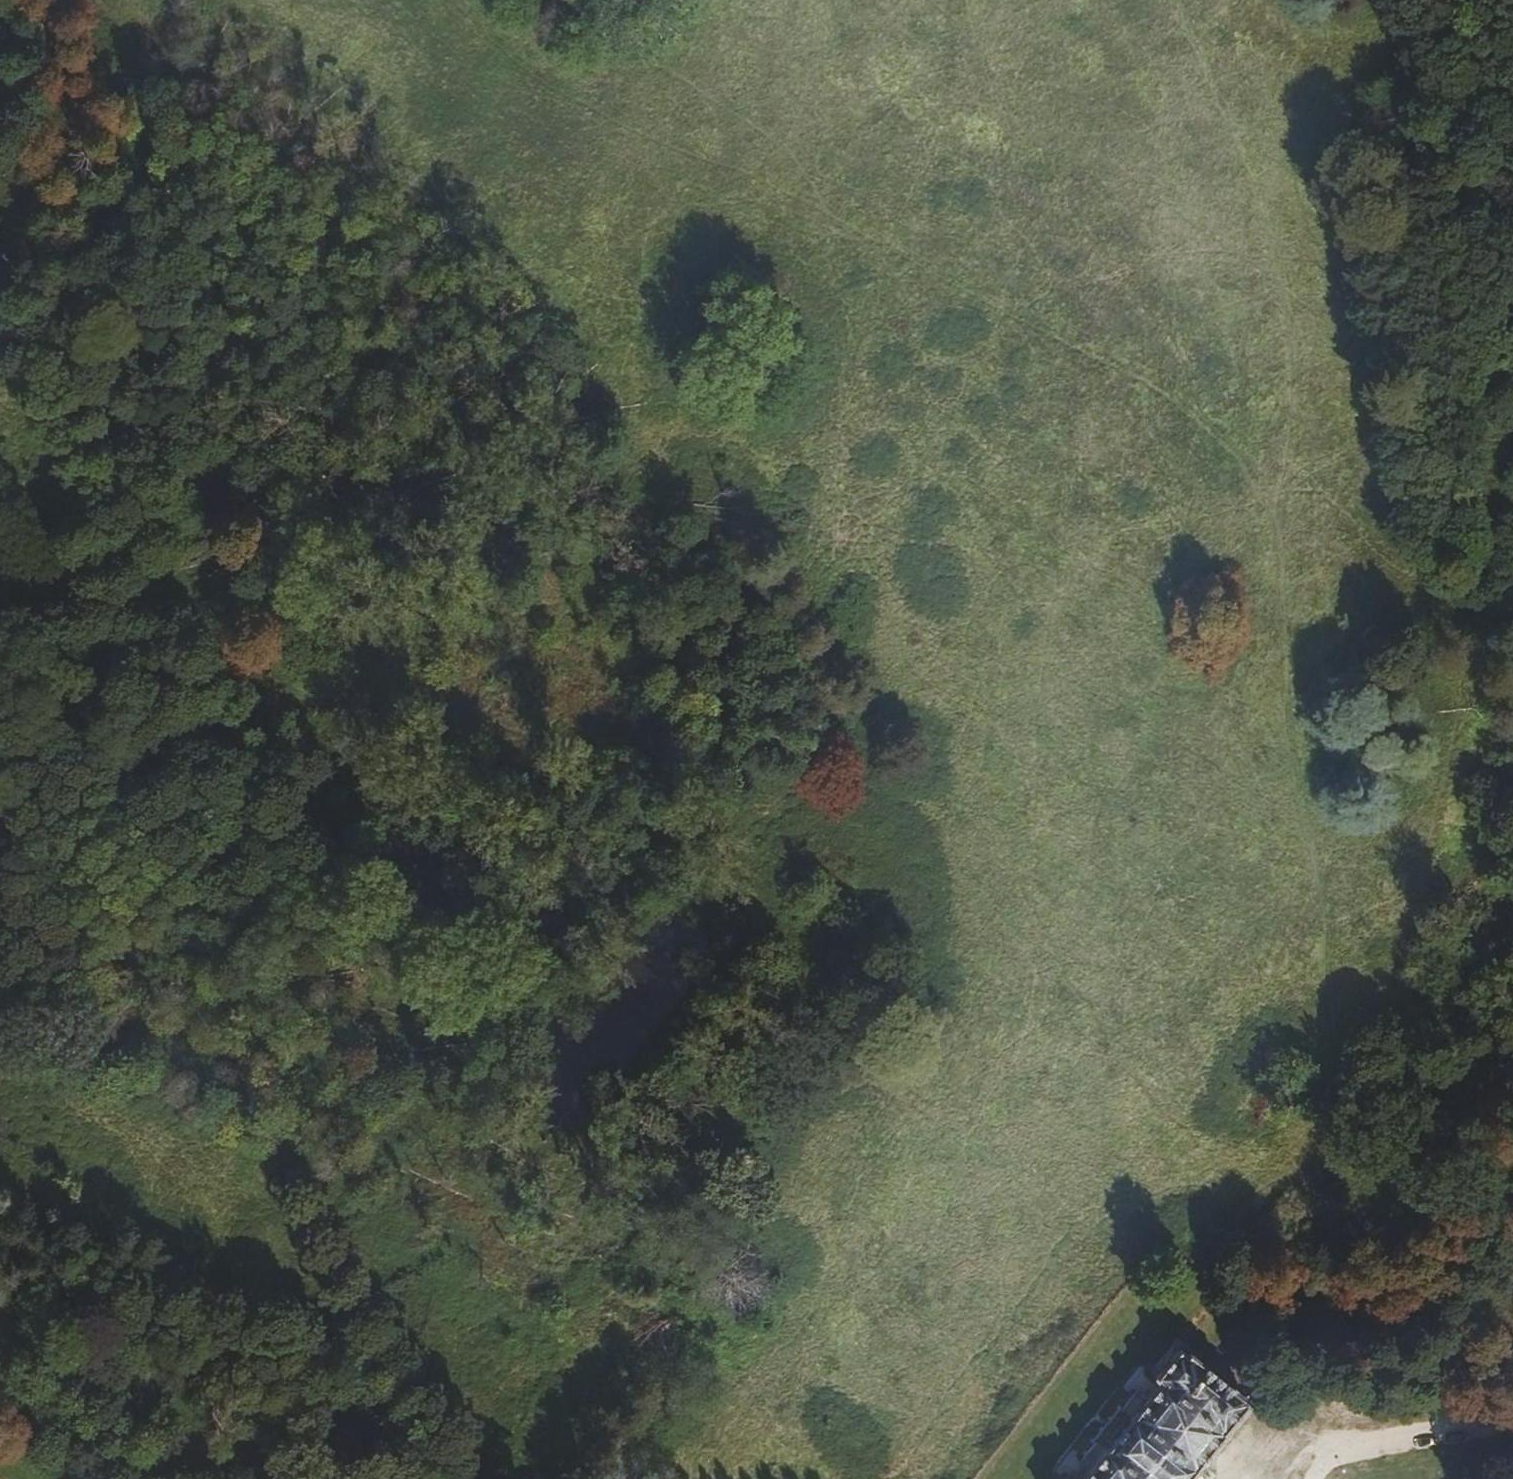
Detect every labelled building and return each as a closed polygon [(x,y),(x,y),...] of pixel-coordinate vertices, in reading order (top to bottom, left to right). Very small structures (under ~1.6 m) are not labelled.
[(1250,1406),(1245,1402),(1187,1355),(1184,1357),(1177,1352),(1153,1380),(1160,1387),(1085,1478),(1190,1478),(1250,1406)]
